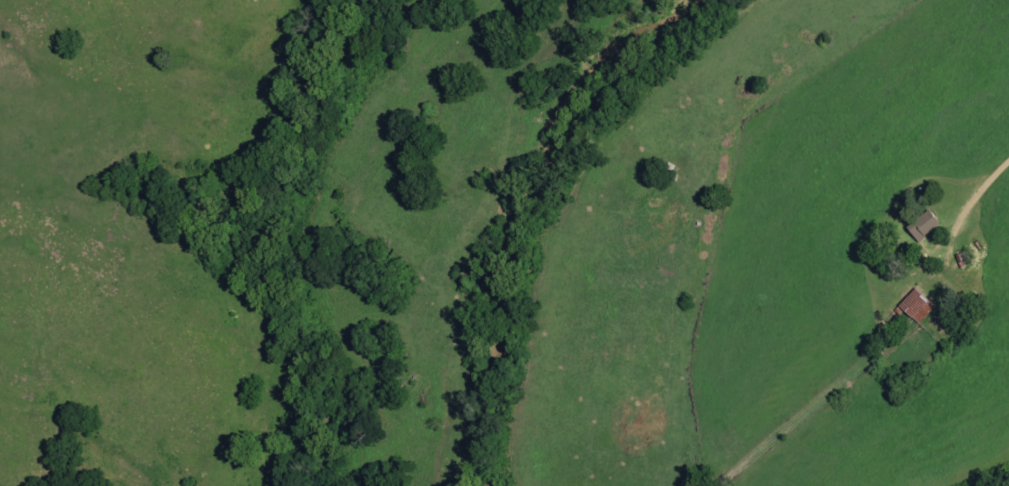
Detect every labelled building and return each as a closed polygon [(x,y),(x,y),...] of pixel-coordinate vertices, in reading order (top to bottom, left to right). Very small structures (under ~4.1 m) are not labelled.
[(941,225),(931,211),(907,229),(917,243),(941,225)] [(901,307),(921,325),(937,307),(917,289),(901,307)]
